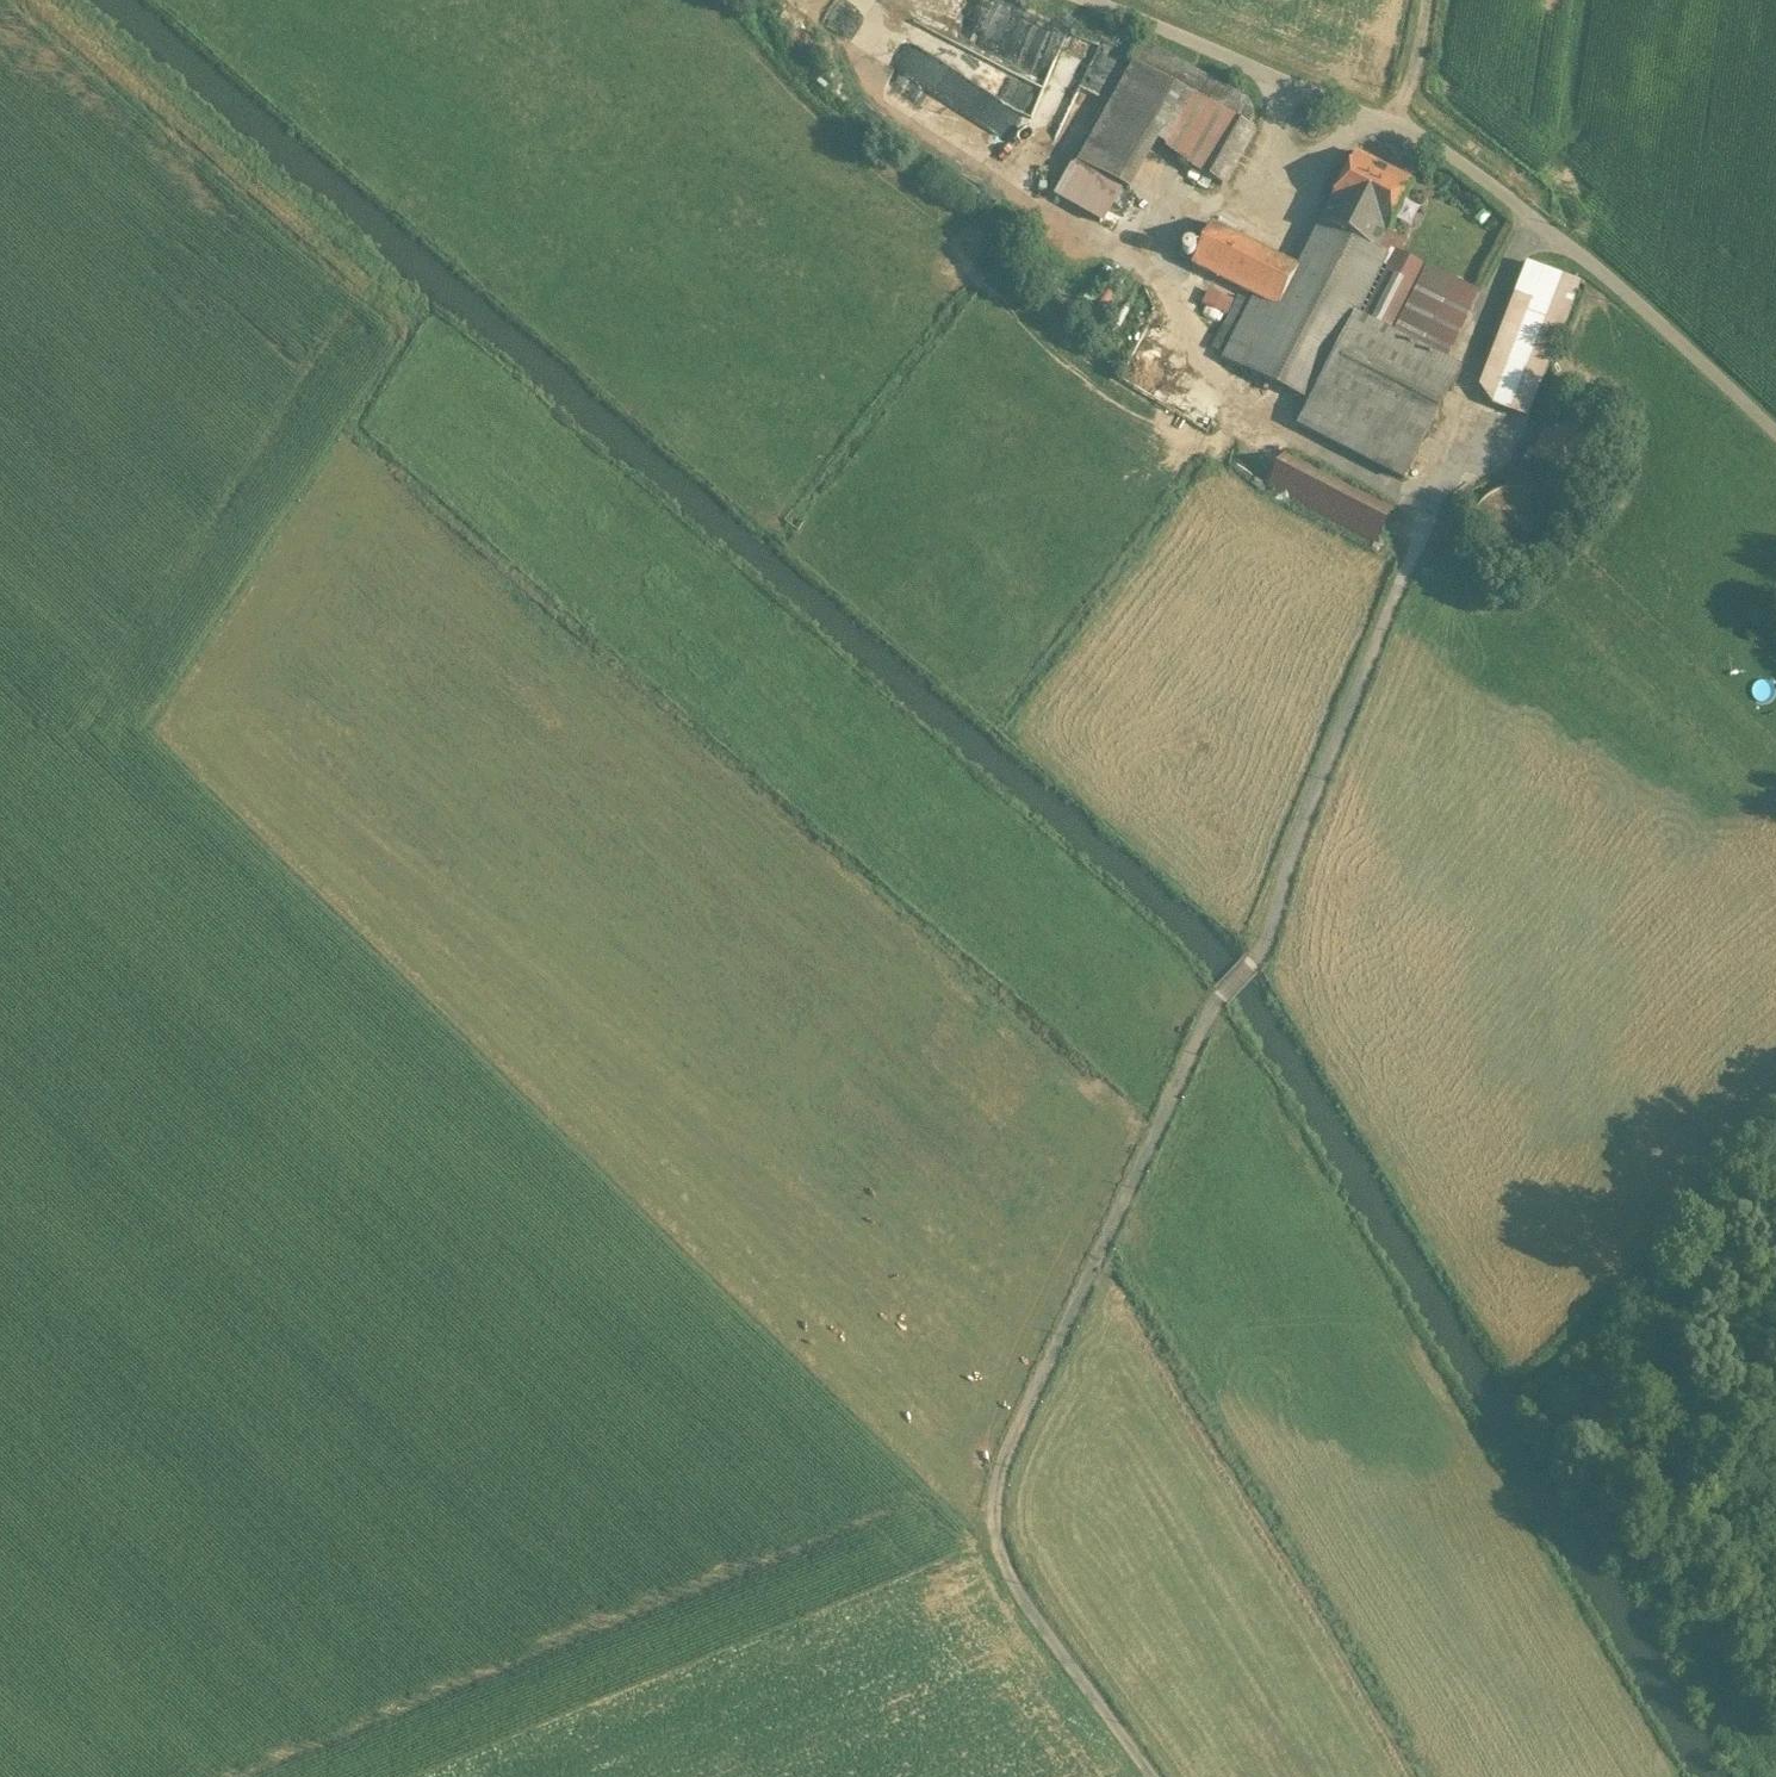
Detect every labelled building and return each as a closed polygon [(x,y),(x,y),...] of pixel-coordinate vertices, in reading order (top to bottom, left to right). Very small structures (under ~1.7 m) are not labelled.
[(991,0),(882,0),(918,23),(960,48),(1043,91),(1028,126),(1077,156),(1129,62),(1130,60),(991,0)] [(1003,172),(1028,126),(1043,91),(960,48),(918,23),(879,97),(1003,172)] [(1215,84),(1140,43),(1130,60),(1129,62),(1134,65),(1186,93),(1204,103),(1215,84)] [(1134,65),(1079,165),(1121,188),(1131,194),(1159,142),(1186,93),(1134,65)] [(1249,103),(1215,84),(1204,103),(1227,116),(1238,122),(1249,103)] [(1184,164),(1196,171),(1216,137),(1227,116),(1204,103),(1186,93),(1159,142),(1185,163),(1184,164)] [(1254,131),(1238,122),(1227,116),(1216,137),(1243,152),(1254,131)] [(1243,152),(1216,137),(1196,171),(1217,183),(1224,187),(1243,152)] [(1378,253),(1379,252),(1388,234),(1414,184),(1357,155),(1330,208),(1322,224),(1378,253)] [(1121,188),(1079,165),(1059,200),(1101,223),(1121,188)] [(1379,252),(1378,253),(1322,224),(1299,269),(1214,226),(1193,266),(1238,289),(1255,298),(1226,356),(1223,361),(1310,405),(1301,423),(1407,478),(1462,372),(1445,362),(1393,336),(1357,318),(1388,256),(1379,252)] [(1406,243),(1388,234),(1379,252),(1388,256),(1395,259),(1398,254),(1400,255),(1406,243)] [(1395,259),(1388,256),(1357,318),(1393,336),(1428,270),(1400,255),(1398,254),(1395,259)] [(1528,264),(1480,389),(1494,407),(1529,420),(1581,285),(1528,264)] [(1479,295),(1428,270),(1393,336),(1445,362),(1479,295)] [(1208,347),(1226,356),(1255,298),(1238,289),(1208,347)] [(1531,461),(1580,485),(1600,443),(1551,419),(1531,461)] [(1285,453),(1268,488),(1375,543),(1393,508),(1285,453)] [(1556,521),(1549,509),(1539,500),(1527,494),(1514,492),(1501,495),(1489,502),(1480,511),(1474,524),(1472,537),(1475,550),(1482,562),(1491,571),(1504,577),(1517,578),(1530,576),(1542,569),(1551,559),(1557,547),(1558,534),(1556,521)]
